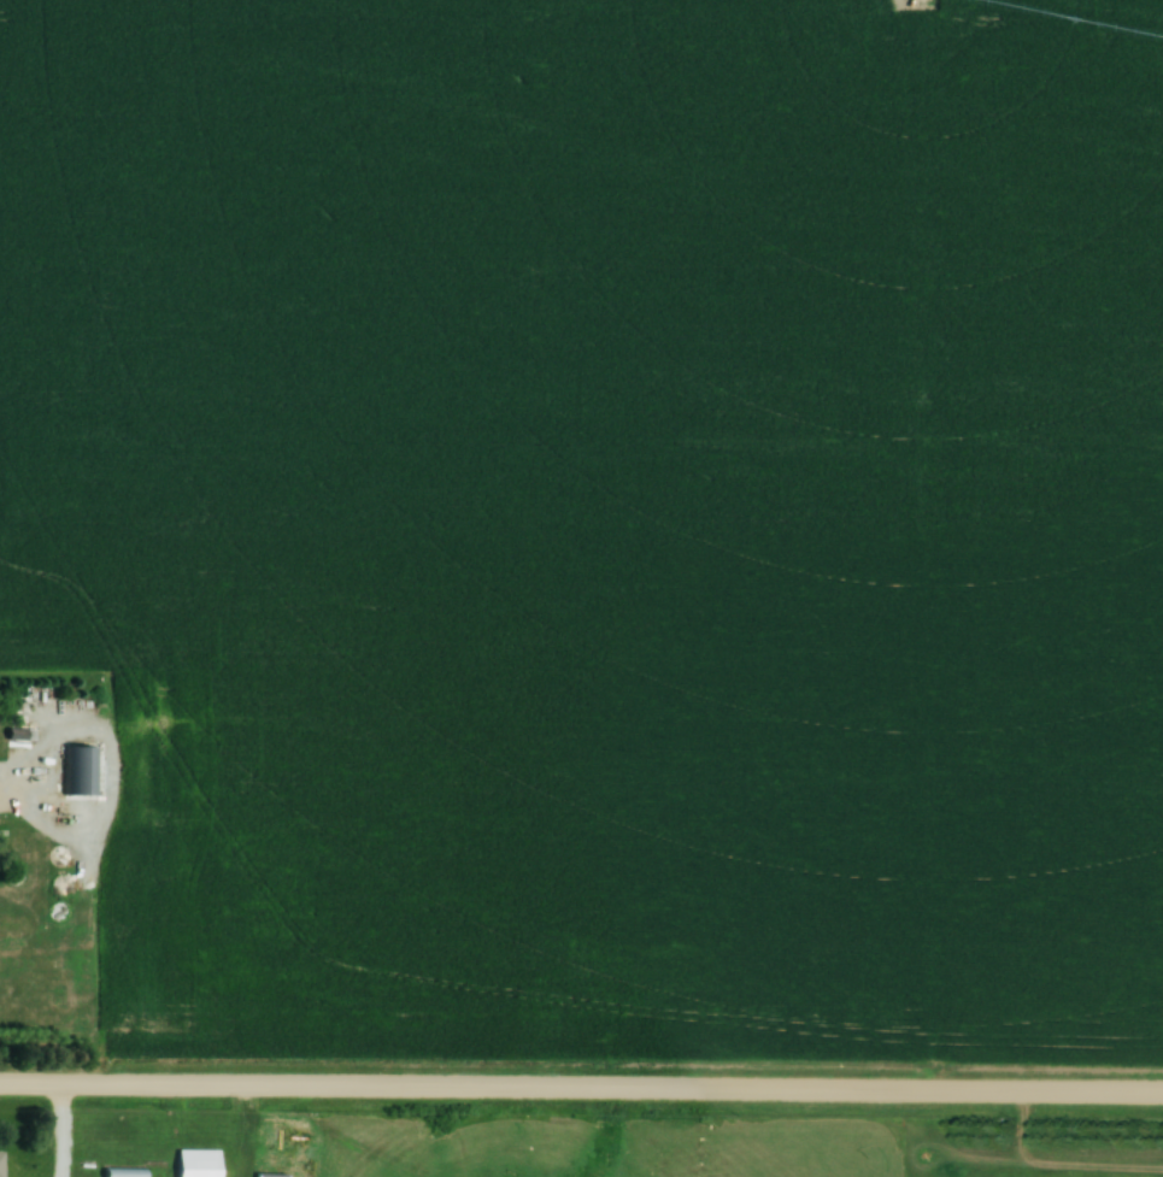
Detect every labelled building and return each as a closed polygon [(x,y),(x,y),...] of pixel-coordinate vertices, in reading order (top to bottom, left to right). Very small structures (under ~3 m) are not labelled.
[(63,797),(96,797),(96,747),(63,747),(63,797)] [(178,1152),(178,1176),(221,1176),(221,1152),(178,1152)]
